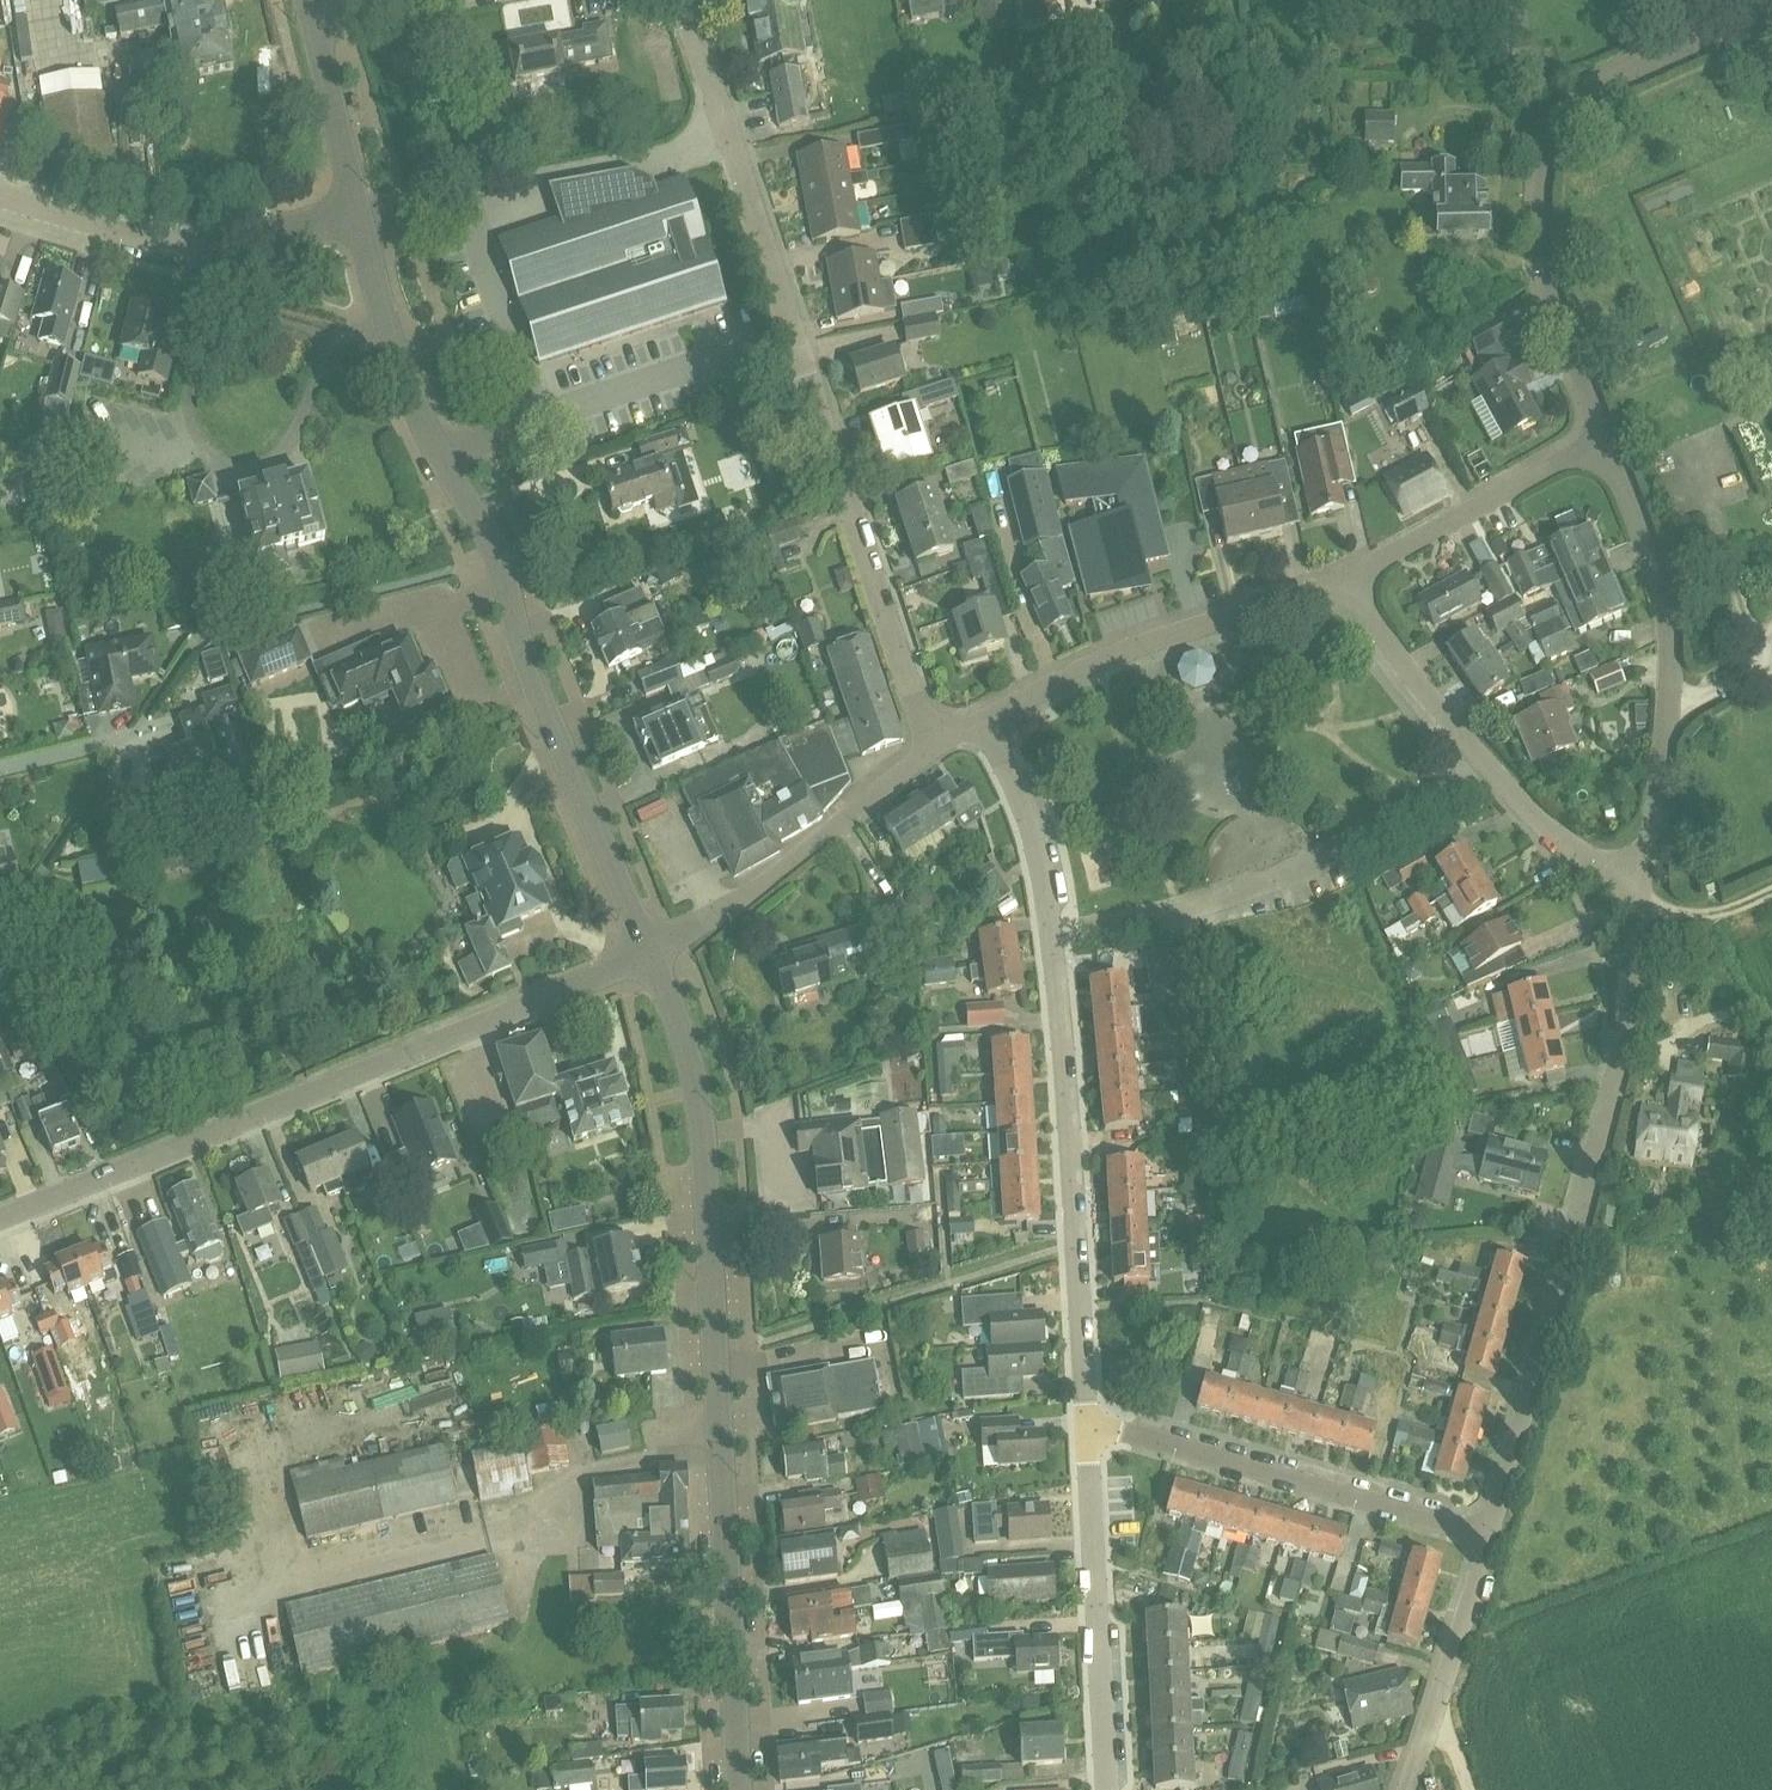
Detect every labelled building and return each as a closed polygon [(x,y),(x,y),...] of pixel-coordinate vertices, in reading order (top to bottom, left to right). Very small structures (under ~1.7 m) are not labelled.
[(86,13),(121,6),(119,0),(83,0),(86,13)] [(178,82),(232,71),(218,0),(161,0),(162,3),(114,12),(120,39),(168,29),(178,82)] [(749,19),(750,19),(758,64),(769,62),(771,75),(769,75),(775,107),(804,101),(802,87),(787,90),(784,72),(781,59),(783,59),(780,41),(787,39),(785,25),(775,27),(772,13),(777,12),(775,0),(746,0),(749,19)] [(772,13),(775,27),(785,25),(787,39),(780,41),(783,59),(805,55),(797,11),(798,10),(796,0),(775,0),(777,12),(772,13)] [(912,20),(943,14),(941,0),(908,0),(912,20)] [(978,12),(983,35),(1013,28),(1007,0),(977,0),(978,12)] [(1023,26),(1049,22),(1045,0),(1018,0),(1023,26)] [(563,66),(611,56),(605,24),(584,28),(586,34),(558,40),(557,39),(510,48),(517,80),(564,71),(563,66)] [(1121,58),(1123,72),(1136,70),(1134,56),(1121,58)] [(799,69),(784,72),(787,90),(802,87),(799,69)] [(256,73),(257,99),(270,98),(269,72),(256,73)] [(0,83),(0,149),(1,150),(13,108),(4,105),(10,85),(9,84),(0,82),(0,83)] [(1225,102),(1223,86),(1204,89),(1206,104),(1225,102)] [(45,104),(55,180),(112,173),(103,97),(45,104)] [(804,101),(775,107),(779,128),(808,122),(804,101)] [(1365,140),(1395,141),(1394,111),(1366,111),(1365,140)] [(913,139),(910,125),(857,134),(860,149),(913,139)] [(797,154),(803,182),(849,174),(844,145),(797,154)] [(1368,158),(1368,145),(1363,145),(1363,148),(1352,148),(1352,158),(1368,158)] [(975,171),(989,168),(985,153),(972,156),(975,171)] [(276,154),(277,180),(290,180),(289,154),(276,154)] [(1425,218),(1425,239),(1492,238),(1491,215),(1490,215),(1490,187),(1466,187),(1465,171),(1454,171),(1454,165),(1434,166),(1434,167),(1403,167),(1403,192),(1436,191),(1436,217),(1425,218)] [(803,182),(808,211),(855,202),(852,187),(868,184),(866,171),(849,174),(803,182)] [(558,222),(508,238),(545,351),(596,335),(599,344),(722,304),(682,181),(654,190),(652,183),(632,173),(547,187),(558,222)] [(855,202),(808,211),(813,240),(860,232),(855,202)] [(940,214),(930,215),(932,230),(943,228),(940,214)] [(930,215),(900,221),(903,235),(932,230),(930,215)] [(932,230),(903,235),(905,249),(935,244),(932,230)] [(827,260),(832,289),(880,280),(874,252),(827,260)] [(40,341),(65,348),(82,286),(79,285),(78,281),(70,279),(67,282),(61,280),(60,276),(52,274),(49,277),(46,276),(33,319),(46,322),(40,341)] [(880,280),(832,289),(837,318),(885,309),(880,280)] [(1375,294),(1378,289),(1377,284),(1373,281),(1368,282),(1365,286),(1365,291),(1370,294),(1375,294)] [(15,326),(24,295),(0,287),(0,321),(15,326)] [(1276,316),(1276,319),(1303,313),(1306,327),(1317,324),(1308,287),(1271,295),(1276,316)] [(901,304),(903,319),(943,312),(940,297),(901,304)] [(139,377),(167,384),(175,352),(161,348),(169,315),(132,306),(122,349),(145,354),(139,377)] [(903,322),(907,345),(941,339),(939,327),(937,316),(903,322)] [(1170,317),(1155,320),(1158,334),(1173,331),(1170,317)] [(1522,386),(1537,377),(1523,352),(1522,352),(1511,332),(1504,336),(1495,320),(1468,334),(1487,370),(1474,377),(1506,434),(1539,415),(1522,386)] [(11,339),(15,326),(0,321),(0,335),(11,339)] [(851,362),(861,394),(903,380),(892,348),(851,362)] [(47,399),(70,406),(80,368),(57,362),(47,399)] [(903,395),(907,409),(913,407),(915,411),(959,397),(952,378),(903,395)] [(1382,397),(1397,426),(1428,411),(1414,382),(1382,397)] [(159,399),(160,392),(147,389),(145,395),(159,399)] [(913,407),(907,409),(870,420),(887,473),(931,459),(915,411),(913,407)] [(1075,445),(1097,438),(1095,429),(1073,436),(1075,445)] [(1318,461),(1300,466),(1311,512),(1344,504),(1337,476),(1352,472),(1342,431),(1312,438),(1318,461)] [(659,457),(678,451),(672,433),(638,444),(644,462),(624,469),(626,474),(602,482),(613,514),(654,500),(657,510),(675,505),(659,457)] [(1383,473),(1403,511),(1446,489),(1426,451),(1383,473)] [(1283,459),(1239,470),(1243,488),(1254,535),(1284,528),(1276,495),(1291,491),(1283,459)] [(1066,504),(1091,501),(1097,524),(1072,531),(1087,588),(1090,599),(1117,591),(1117,589),(1141,583),(1136,564),(1168,556),(1160,527),(1143,460),(1057,471),(1066,504)] [(945,470),(951,486),(978,477),(973,461),(945,470)] [(1726,468),(1735,497),(1755,491),(1749,475),(1741,477),(1737,465),(1726,468)] [(18,484),(38,480),(36,470),(15,471),(16,473),(18,484)] [(1239,470),(1194,481),(1202,513),(1218,509),(1226,542),(1254,535),(1243,488),(1239,470)] [(1013,482),(1029,547),(1061,539),(1046,474),(1013,482)] [(217,500),(210,478),(189,484),(195,506),(217,500)] [(283,554),(324,542),(307,478),(240,497),(257,561),(260,560),(265,579),(288,573),(283,554)] [(896,502),(906,532),(944,520),(934,490),(896,502)] [(1586,518),(1596,523),(1600,514),(1590,509),(1586,518)] [(944,520),(906,532),(916,562),(954,550),(944,520)] [(1549,545),(1553,556),(1557,565),(1537,574),(1543,589),(1555,586),(1554,585),(1587,573),(1584,568),(1595,564),(1591,557),(1603,552),(1592,526),(1549,545)] [(990,537),(963,546),(967,561),(995,551),(994,549),(990,537)] [(809,591),(845,578),(830,538),(794,551),(809,591)] [(1510,553),(1502,539),(1492,544),(1500,559),(1510,553)] [(1508,561),(1523,597),(1543,589),(1537,574),(1533,564),(1553,556),(1549,545),(1529,553),(1508,561)] [(1007,587),(995,551),(967,561),(973,581),(982,578),(987,593),(1007,587)] [(1587,573),(1554,585),(1555,586),(1566,613),(1585,605),(1582,596),(1599,590),(1597,586),(1614,578),(1603,552),(1591,557),(1595,564),(1584,568),(1587,573)] [(656,571),(663,586),(682,577),(675,562),(656,571)] [(1479,571),(1496,605),(1497,606),(1515,597),(1514,597),(1497,563),(1479,571)] [(1032,596),(1029,597),(1044,631),(1073,618),(1058,586),(1063,584),(1054,564),(1024,577),(1032,596)] [(1420,598),(1435,627),(1480,602),(1465,574),(1420,598)] [(859,616),(845,578),(809,591),(822,629),(859,616)] [(1531,627),(1533,631),(1547,663),(1574,652),(1564,633),(1573,629),(1574,633),(1628,610),(1614,578),(1597,586),(1599,590),(1582,596),(1585,605),(1566,613),(1559,615),(1531,627)] [(611,621),(593,629),(600,647),(637,631),(637,633),(657,625),(641,589),(604,606),(611,621)] [(1497,635),(1505,631),(1527,619),(1528,618),(1526,614),(1525,613),(1517,595),(1514,597),(1515,597),(1497,606),(1496,605),(1485,611),(1497,635)] [(1528,618),(1527,619),(1531,627),(1559,615),(1553,602),(1526,614),(1528,618)] [(26,622),(22,604),(0,608),(0,627),(26,622)] [(162,608),(164,620),(183,617),(181,605),(162,608)] [(991,606),(956,618),(962,638),(957,640),(964,663),(986,656),(984,651),(1004,644),(996,622),(991,606)] [(705,608),(681,616),(686,633),(710,625),(705,608)] [(66,639),(61,611),(47,613),(52,642),(66,639)] [(1531,627),(1527,619),(1505,631),(1513,643),(1527,634),(1531,632),(1533,631),(1531,627)] [(789,623),(766,632),(770,642),(793,633),(789,623)] [(665,644),(657,625),(637,633),(637,631),(600,647),(609,668),(665,644)] [(238,658),(251,688),(311,661),(298,632),(238,658)] [(1447,651),(1464,676),(1490,658),(1474,633),(1447,651)] [(1527,634),(1513,643),(1520,654),(1534,644),(1527,634)] [(393,694),(406,725),(447,708),(428,664),(417,668),(407,645),(384,655),(378,640),(324,663),(344,710),(363,702),(364,706),(393,694)] [(106,651),(89,654),(96,689),(79,692),(84,718),(134,709),(128,681),(156,675),(150,642),(122,648),(121,643),(105,646),(106,651)] [(848,699),(884,686),(870,648),(834,662),(848,699)] [(1222,677),(1211,649),(1179,662),(1190,690),(1222,677)] [(636,674),(646,698),(668,688),(684,681),(683,680),(678,667),(674,658),(636,674)] [(699,658),(678,667),(683,680),(704,670),(699,658)] [(1490,658),(1464,676),(1481,701),(1507,683),(1490,658)] [(731,659),(704,671),(710,685),(737,673),(731,659)] [(1597,695),(1625,684),(1617,664),(1589,675),(1597,695)] [(1519,680),(1526,697),(1554,686),(1547,669),(1519,680)] [(898,724),(884,686),(848,699),(862,737),(898,724)] [(1562,713),(1574,708),(1565,687),(1541,697),(1545,707),(1515,719),(1533,763),(1576,746),(1562,713)] [(229,706),(224,690),(223,690),(204,696),(209,712),(229,706)] [(696,713),(706,708),(702,697),(687,703),(635,726),(653,768),(704,746),(695,725),(700,723),(696,713)] [(165,759),(176,790),(235,771),(216,712),(184,722),(193,750),(165,759)] [(53,726),(57,743),(77,739),(76,734),(80,733),(77,717),(69,719),(69,723),(53,726)] [(828,723),(792,736),(681,785),(694,811),(702,807),(711,825),(697,832),(711,862),(725,855),(726,857),(736,877),(781,852),(777,844),(822,818),(820,816),(851,784),(839,751),(828,723)] [(933,786),(918,795),(941,830),(957,820),(956,819),(979,804),(966,784),(956,791),(947,778),(934,787),(933,786)] [(258,781),(251,781),(248,787),(251,794),(259,793),(262,787),(258,781)] [(941,830),(918,795),(881,821),(903,855),(941,830)] [(113,844),(122,841),(124,832),(117,826),(109,829),(107,838),(113,844)] [(77,832),(53,867),(85,856),(77,832)] [(19,894),(5,836),(0,838),(0,898),(19,894)] [(162,872),(191,865),(185,836),(155,843),(162,872)] [(542,890),(543,877),(539,867),(529,859),(527,860),(519,841),(466,864),(459,863),(451,867),(448,872),(456,892),(473,885),(479,898),(468,903),(478,927),(466,933),(477,957),(459,964),(469,989),(511,970),(498,939),(509,934),(506,927),(549,909),(541,891),(542,890)] [(1436,864),(1453,892),(1480,876),(1463,847),(1436,864)] [(115,875),(135,870),(131,850),(110,855),(115,875)] [(1395,869),(1403,884),(1429,869),(1420,855),(1395,869)] [(970,876),(987,902),(992,899),(1008,889),(991,862),(970,876)] [(1403,884),(1395,869),(1382,877),(1382,878),(1390,891),(1403,884)] [(1453,892),(1438,901),(1445,913),(1460,904),(1470,921),(1497,904),(1480,876),(1453,892)] [(1008,889),(992,899),(997,906),(1013,896),(1008,889)] [(926,894),(908,906),(918,924),(937,912),(926,894)] [(1422,894),(1407,903),(1415,915),(1429,906),(1422,894)] [(918,924),(908,906),(902,896),(883,908),(884,910),(891,920),(901,936),(918,924)] [(1019,908),(1013,899),(998,909),(1004,918),(1019,908)] [(1429,906),(1415,915),(1422,927),(1437,918),(1429,906)] [(1402,939),(1422,927),(1415,915),(1395,927),(1402,939)] [(1507,921),(1461,948),(1475,972),(1463,980),(1468,988),(1506,970),(1499,959),(1521,945),(1518,940),(1523,938),(1514,922),(1510,925),(1507,921)] [(845,959),(869,952),(862,928),(794,948),(796,955),(773,962),(783,998),(850,978),(845,959)] [(980,936),(984,966),(1017,961),(1013,931),(980,936)] [(1176,985),(1172,944),(1171,944),(1146,947),(1150,988),(1169,986),(1176,985)] [(315,959),(320,965),(327,964),(330,958),(326,952),(318,953),(315,959)] [(954,958),(933,960),(935,973),(954,970),(955,970),(954,958)] [(935,973),(933,960),(922,962),(925,987),(957,983),(955,970),(954,970),(935,973)] [(1017,961),(984,966),(969,968),(971,983),(986,981),(988,995),(1022,990),(1017,961)] [(1093,1012),(1127,1008),(1124,978),(1090,982),(1093,1012)] [(1511,1008),(1498,1012),(1501,1026),(1515,1022),(1551,1013),(1544,984),(1508,993),(1511,1008)] [(1176,985),(1169,986),(1170,1004),(1183,1002),(1181,985),(1176,985)] [(1183,1002),(1170,1004),(1172,1023),(1184,1022),(1183,1002)] [(1421,1011),(1425,1024),(1435,1020),(1437,1027),(1447,1023),(1439,1004),(1421,1011)] [(1003,1005),(996,1006),(971,1008),(967,1008),(969,1030),(1005,1027),(1003,1005)] [(1093,1012),(1096,1041),(1131,1037),(1127,1008),(1093,1012)] [(1507,1053),(1558,1041),(1551,1013),(1515,1022),(1518,1034),(1504,1038),(1507,1053)] [(1435,1020),(1425,1024),(1434,1046),(1443,1042),(1435,1020)] [(1447,1023),(1437,1027),(1443,1042),(1458,1036),(1452,1021),(1447,1023)] [(33,1035),(37,1044),(59,1101),(74,1095),(48,1029),(33,1035)] [(552,1099),(559,1097),(555,1084),(550,1065),(556,1063),(553,1056),(547,1057),(541,1039),(527,1044),(525,1036),(510,1041),(512,1048),(497,1053),(504,1074),(498,1076),(501,1084),(507,1082),(524,1133),(560,1122),(552,1099)] [(1469,1064),(1458,1036),(1443,1042),(1453,1070),(1469,1064)] [(1096,1041),(1099,1071),(1134,1067),(1131,1037),(1096,1041)] [(1754,1045),(1709,1040),(1707,1060),(1730,1062),(1728,1079),(1750,1082),(1754,1045)] [(1564,1070),(1558,1041),(1507,1053),(1510,1065),(1524,1061),(1528,1078),(1564,1070)] [(964,1042),(937,1044),(939,1078),(952,1077),(951,1059),(965,1058),(964,1042)] [(994,1075),(1029,1073),(1027,1042),(992,1044),(994,1075)] [(1453,1070),(1443,1042),(1434,1046),(1444,1073),(1453,1070)] [(0,1047),(0,1074),(13,1069),(4,1045),(0,1047)] [(1642,1110),(1636,1158),(1692,1166),(1699,1117),(1686,1115),(1688,1101),(1700,1102),(1702,1083),(1700,1083),(1702,1065),(1678,1062),(1675,1080),(1674,1080),(1670,1113),(1642,1110)] [(1479,1090),(1469,1064),(1453,1070),(1462,1097),(1479,1090)] [(555,1084),(559,1097),(573,1142),(632,1124),(613,1065),(555,1084)] [(1099,1071),(1102,1100),(1136,1096),(1134,1067),(1099,1071)] [(905,1069),(906,1095),(929,1094),(928,1068),(905,1069)] [(994,1075),(996,1104),(1031,1102),(1029,1073),(994,1075)] [(1189,1073),(1176,1074),(1177,1093),(1191,1092),(1189,1073)] [(952,1077),(939,1078),(940,1097),(954,1096),(953,1091),(965,1090),(964,1077),(952,1078),(952,1077)] [(1191,1092),(1177,1093),(1179,1112),(1192,1111),(1191,1092)] [(1105,1130),(1116,1129),(1140,1126),(1136,1096),(1102,1100),(1105,1130)] [(29,1098),(17,1103),(25,1124),(38,1119),(53,1157),(80,1145),(66,1110),(50,1116),(43,1099),(31,1103),(29,1098)] [(998,1132),(998,1134),(1033,1131),(1031,1102),(996,1104),(998,1132)] [(407,1150),(386,1158),(402,1196),(423,1187),(419,1175),(454,1161),(431,1105),(422,1108),(422,1107),(403,1115),(403,1116),(394,1120),(407,1150)] [(925,1184),(923,1175),(919,1137),(916,1117),(916,1112),(881,1116),(881,1121),(859,1123),(858,1119),(796,1126),(799,1153),(813,1152),(818,1197),(869,1190),(869,1189),(890,1186),(890,1188),(925,1184)] [(916,1117),(919,1137),(931,1136),(928,1116),(916,1117)] [(945,1118),(944,1118),(933,1119),(934,1138),(947,1137),(945,1118)] [(1413,1127),(1416,1141),(1435,1137),(1436,1137),(1444,1135),(1440,1121),(1413,1127)] [(998,1134),(1000,1164),(1035,1161),(1033,1131),(998,1134)] [(517,1135),(498,1141),(503,1155),(521,1149),(517,1135)] [(947,1137),(934,1138),(935,1156),(948,1156),(947,1137)] [(1435,1137),(1431,1152),(1453,1157),(1456,1143),(1436,1137),(1435,1137)] [(356,1138),(327,1150),(344,1190),(346,1196),(364,1188),(362,1182),(373,1178),(356,1138)] [(1479,1141),(1474,1157),(1484,1159),(1541,1175),(1546,1155),(1489,1140),(1488,1143),(1479,1141)] [(344,1190),(327,1150),(298,1162),(311,1193),(322,1189),(326,1197),(344,1190)] [(1422,1165),(1417,1180),(1425,1183),(1444,1188),(1447,1189),(1455,1160),(1453,1159),(1453,1157),(1431,1152),(1430,1152),(1426,1166),(1422,1165)] [(1183,1153),(1185,1170),(1197,1169),(1196,1153),(1183,1153)] [(1536,1195),(1541,1175),(1484,1159),(1480,1176),(1479,1180),(1536,1195)] [(1000,1164),(1002,1193),(1037,1190),(1035,1161),(1000,1164)] [(1109,1193),(1143,1191),(1142,1161),(1107,1163),(1109,1193)] [(1197,1169),(1185,1170),(1186,1189),(1198,1189),(1197,1169)] [(266,1174),(238,1186),(251,1217),(236,1223),(243,1239),(274,1226),(270,1218),(282,1213),(266,1174)] [(373,1184),(383,1211),(402,1203),(391,1175),(373,1184)] [(958,1175),(946,1176),(947,1196),(960,1195),(959,1194),(959,1184),(958,1175)] [(989,1182),(959,1184),(959,1194),(990,1192),(989,1182)] [(169,1198),(192,1256),(221,1245),(198,1187),(187,1191),(185,1185),(180,1183),(171,1187),(169,1192),(171,1197),(169,1198)] [(1198,1189),(1186,1189),(1187,1208),(1200,1208),(1198,1189)] [(1039,1221),(1037,1190),(1002,1193),(1004,1223),(1039,1221)] [(1145,1221),(1143,1191),(1109,1193),(1110,1223),(1145,1221)] [(960,1195),(947,1196),(947,1215),(961,1214),(960,1195)] [(497,1205),(477,1213),(492,1250),(512,1242),(497,1205)] [(588,1227),(584,1207),(549,1215),(553,1234),(588,1227)] [(317,1208),(299,1215),(310,1241),(327,1234),(327,1232),(317,1208)] [(299,1215),(283,1221),(294,1248),(295,1247),(310,1241),(299,1215)] [(949,1219),(950,1236),(975,1235),(974,1217),(949,1219)] [(1191,1249),(1204,1248),(1212,1247),(1210,1217),(1189,1218),(1189,1230),(1191,1249)] [(1110,1223),(1112,1252),(1159,1249),(1159,1234),(1146,1235),(1145,1221),(1110,1223)] [(821,1241),(824,1281),(863,1278),(860,1238),(857,1239),(856,1230),(839,1232),(840,1240),(821,1241)] [(906,1235),(907,1249),(908,1260),(927,1258),(925,1235),(925,1233),(906,1235)] [(933,1234),(925,1235),(927,1258),(935,1257),(933,1234)] [(594,1282),(597,1296),(642,1287),(632,1240),(588,1249),(589,1253),(567,1257),(570,1273),(573,1286),(594,1282)] [(295,1247),(301,1263),(316,1257),(310,1241),(295,1247)] [(570,1273),(567,1257),(564,1242),(538,1247),(521,1251),(525,1271),(542,1268),(545,1278),(570,1273)] [(90,1247),(72,1254),(86,1289),(104,1281),(101,1275),(112,1270),(103,1246),(92,1251),(90,1247)] [(1204,1248),(1191,1249),(1192,1268),(1205,1267),(1204,1248)] [(1159,1249),(1112,1252),(1114,1282),(1125,1282),(1126,1298),(1149,1297),(1148,1281),(1148,1280),(1148,1265),(1160,1265),(1159,1249)] [(125,1282),(137,1278),(141,1277),(139,1270),(132,1252),(115,1258),(124,1282),(125,1282)] [(86,1289),(72,1254),(54,1261),(56,1266),(44,1271),(54,1295),(65,1290),(67,1296),(86,1289)] [(137,1278),(125,1282),(130,1296),(142,1292),(137,1278)] [(12,1318),(11,1313),(22,1308),(11,1283),(0,1288),(0,1286),(0,1323),(12,1318)] [(173,1283),(157,1289),(163,1306),(179,1301),(173,1283)] [(319,1306),(334,1300),(328,1285),(313,1291),(319,1306)] [(132,1312),(139,1330),(156,1324),(144,1293),(122,1301),(127,1314),(132,1312)] [(990,1325),(992,1348),(1040,1345),(1044,1345),(1041,1312),(1012,1314),(1011,1298),(962,1301),(964,1327),(990,1325)] [(1450,1303),(1409,1448),(1463,1464),(1464,1460),(1461,1459),(1465,1448),(1468,1449),(1478,1413),(1475,1412),(1478,1400),(1481,1401),(1505,1318),(1450,1303)] [(71,1304),(43,1315),(50,1332),(55,1330),(79,1319),(71,1304)] [(1223,1308),(1214,1341),(1245,1350),(1254,1353),(1263,1320),(1223,1308)] [(419,1337),(454,1330),(450,1310),(415,1318),(419,1337)] [(50,1332),(43,1315),(35,1319),(41,1336),(50,1332)] [(525,1333),(523,1321),(512,1323),(514,1336),(525,1333)] [(1296,1329),(1286,1362),(1309,1369),(1318,1371),(1328,1338),(1296,1329)] [(611,1337),(616,1378),(666,1373),(661,1331),(611,1337)] [(1328,1338),(1318,1371),(1341,1378),(1350,1381),(1360,1347),(1328,1338)] [(283,1382),(324,1374),(318,1345),(277,1353),(283,1382)] [(1040,1345),(992,1348),(987,1349),(989,1372),(963,1374),(964,1400),(1013,1396),(1012,1380),(1041,1377),(1040,1345)] [(1360,1347),(1350,1381),(1360,1383),(1390,1392),(1400,1359),(1360,1347)] [(53,1350),(32,1358),(47,1400),(68,1393),(53,1350)] [(1245,1350),(1241,1364),(1250,1367),(1254,1353),(1245,1350)] [(88,1390),(112,1381),(100,1351),(77,1361),(88,1390)] [(558,1355),(561,1376),(589,1372),(586,1351),(558,1355)] [(154,1362),(158,1376),(170,1373),(166,1358),(154,1362)] [(1277,1360),(1273,1373),(1282,1376),(1286,1362),(1277,1360)] [(827,1368),(771,1377),(774,1395),(770,1395),(773,1412),(777,1412),(780,1429),(836,1420),(836,1419),(882,1411),(874,1362),(828,1369),(827,1368)] [(1309,1369),(1305,1383),(1314,1385),(1318,1371),(1309,1369)] [(1237,1378),(1233,1392),(1242,1394),(1246,1381),(1237,1378)] [(1341,1378),(1337,1392),(1346,1394),(1350,1381),(1341,1378)] [(1246,1381),(1242,1394),(1251,1397),(1255,1383),(1246,1381)] [(1350,1381),(1346,1394),(1356,1397),(1360,1383),(1350,1381)] [(1202,1383),(1192,1416),(1232,1428),(1242,1394),(1233,1392),(1202,1383)] [(0,1391),(0,1422),(12,1417),(2,1390),(0,1391)] [(1278,1390),(1274,1404),(1283,1406),(1287,1392),(1278,1390)] [(1242,1394),(1232,1428),(1265,1437),(1274,1404),(1251,1397),(1242,1394)] [(1310,1399),(1306,1413),(1316,1415),(1319,1402),(1310,1399)] [(1274,1404),(1265,1437),(1297,1446),(1306,1413),(1283,1406),(1274,1404)] [(542,1431),(561,1427),(556,1406),(537,1410),(542,1431)] [(1342,1408),(1339,1422),(1348,1425),(1352,1411),(1342,1408)] [(1306,1413),(1297,1446),(1329,1455),(1339,1422),(1316,1415),(1306,1413)] [(941,1419),(916,1424),(917,1426),(921,1446),(925,1462),(925,1465),(950,1460),(941,1419)] [(1011,1435),(1010,1420),(980,1422),(982,1448),(997,1447),(998,1467),(1045,1464),(1043,1433),(1011,1435)] [(1339,1422),(1329,1455),(1369,1467),(1379,1433),(1348,1425),(1339,1422)] [(598,1431),(602,1453),(630,1448),(626,1426),(598,1431)] [(917,1426),(883,1433),(886,1448),(897,1445),(902,1467),(925,1462),(921,1446),(917,1426)] [(569,1466),(561,1427),(542,1431),(520,1436),(521,1439),(473,1448),(483,1500),(533,1490),(530,1474),(569,1466)] [(826,1478),(847,1475),(844,1459),(824,1462),(822,1444),(782,1450),(787,1481),(806,1478),(807,1483),(827,1480),(826,1478)] [(306,1539),(392,1519),(458,1505),(444,1448),(345,1471),(342,1461),(290,1473),(306,1539)] [(594,1483),(595,1518),(685,1513),(684,1494),(686,1494),(684,1467),(659,1468),(660,1477),(594,1483)] [(54,1474),(56,1483),(67,1480),(65,1471),(54,1474)] [(879,1476),(855,1481),(859,1502),(883,1497),(879,1476)] [(1205,1493),(1176,1485),(1167,1513),(1185,1518),(1182,1529),(1176,1550),(1171,1548),(1163,1576),(1179,1580),(1187,1553),(1193,1533),(1205,1493)] [(838,1489),(819,1492),(822,1512),(841,1509),(838,1489)] [(781,1502),(786,1533),(824,1527),(822,1512),(819,1492),(799,1495),(800,1499),(781,1502)] [(970,1492),(957,1495),(959,1505),(973,1502),(970,1492)] [(1205,1493),(1193,1533),(1204,1536),(1208,1525),(1225,1530),(1233,1501),(1205,1493)] [(1225,1530),(1253,1538),(1261,1509),(1233,1501),(1225,1530)] [(1010,1528),(1011,1541),(1050,1539),(1048,1507),(993,1510),(994,1529),(1010,1528)] [(1281,1546),(1290,1518),(1261,1509),(1253,1538),(1281,1546)] [(953,1510),(933,1513),(940,1561),(960,1558),(953,1510)] [(685,1513),(595,1518),(597,1552),(622,1551),(622,1566),(688,1563),(685,1513)] [(1281,1546),(1310,1554),(1318,1526),(1290,1518),(1281,1546)] [(1318,1526),(1310,1554),(1339,1563),(1347,1534),(1318,1526)] [(1193,1533),(1187,1553),(1198,1556),(1204,1536),(1193,1533)] [(780,1542),(786,1585),(838,1577),(832,1534),(780,1542)] [(885,1549),(889,1578),(933,1571),(929,1542),(925,1543),(885,1549)] [(1380,1555),(1397,1560),(1400,1549),(1383,1544),(1380,1555)] [(1239,1546),(1233,1566),(1244,1569),(1250,1549),(1239,1546)] [(1250,1549),(1244,1569),(1256,1573),(1262,1552),(1250,1549)] [(1198,1556),(1187,1553),(1179,1580),(1190,1584),(1198,1557),(1198,1556)] [(1441,1560),(1413,1553),(1410,1563),(1405,1582),(1433,1589),(1441,1560)] [(286,1608),(302,1677),(510,1625),(493,1557),(286,1608)] [(940,1562),(942,1575),(983,1573),(982,1560),(940,1562)] [(1295,1562),(1290,1583),(1300,1586),(1306,1565),(1295,1562)] [(1306,1565),(1300,1586),(1312,1589),(1318,1568),(1306,1565)] [(988,1571),(989,1603),(1053,1599),(1051,1567),(988,1571)] [(1208,1589),(1211,1576),(1198,1572),(1194,1585),(1208,1589)] [(942,1575),(897,1581),(901,1602),(914,1600),(945,1595),(942,1575)] [(623,1576),(594,1578),(596,1596),(624,1595),(623,1576)] [(596,1596),(594,1578),(593,1577),(569,1577),(570,1603),(596,1601),(596,1596)] [(1367,1591),(1365,1601),(1425,1618),(1433,1589),(1405,1582),(1400,1600),(1367,1591)] [(1239,1587),(1229,1584),(1226,1596),(1235,1599),(1239,1587)] [(1174,1600),(1177,1589),(1162,1585),(1158,1596),(1174,1600)] [(786,1599),(789,1616),(831,1611),(831,1613),(852,1610),(849,1592),(828,1595),(828,1593),(786,1599)] [(945,1595),(914,1600),(919,1633),(926,1632),(950,1629),(945,1595)] [(1349,1596),(1345,1611),(1361,1616),(1363,1611),(1382,1617),(1381,1620),(1393,1623),(1389,1639),(1417,1647),(1425,1618),(1365,1601),(1349,1596)] [(852,1610),(831,1613),(831,1611),(789,1616),(792,1640),(833,1634),(833,1638),(855,1635),(853,1621),(852,1610)] [(1147,1615),(1149,1644),(1187,1642),(1185,1613),(1147,1615)] [(1266,1616),(1260,1639),(1276,1642),(1281,1620),(1266,1616)] [(950,1629),(951,1640),(952,1644),(987,1639),(985,1625),(950,1629)] [(950,1629),(926,1632),(928,1653),(952,1650),(951,1640),(950,1629)] [(1320,1630),(1315,1649),(1337,1656),(1343,1636),(1320,1630)] [(1017,1650),(1018,1673),(1058,1671),(1056,1639),(1024,1641),(1023,1634),(991,1636),(992,1651),(1017,1650)] [(1337,1656),(1374,1667),(1380,1646),(1343,1636),(1337,1656)] [(1260,1639),(1255,1664),(1270,1667),(1276,1642),(1260,1639)] [(1187,1642),(1149,1644),(1150,1673),(1188,1671),(1187,1642)] [(793,1663),(795,1681),(801,1680),(802,1683),(812,1682),(813,1686),(831,1683),(830,1674),(848,1671),(862,1669),(862,1668),(891,1664),(889,1646),(860,1650),(847,1656),(793,1663)] [(214,1688),(209,1662),(200,1664),(205,1690),(214,1688)] [(188,1667),(193,1697),(204,1696),(198,1665),(188,1667)] [(801,1680),(795,1681),(798,1705),(852,1699),(848,1671),(830,1674),(831,1683),(813,1686),(812,1682),(802,1683),(801,1680)] [(1152,1702),(1190,1700),(1190,1694),(1188,1671),(1150,1673),(1152,1702)] [(1345,1684),(1355,1729),(1413,1715),(1403,1671),(1345,1684)] [(1253,1674),(1247,1698),(1248,1698),(1262,1701),(1267,1678),(1253,1674)] [(865,1694),(868,1718),(889,1716),(893,1715),(889,1691),(865,1694)] [(544,1699),(546,1713),(576,1709),(575,1695),(544,1699)] [(1247,1698),(1241,1721),(1256,1725),(1262,1701),(1248,1698),(1247,1698)] [(1040,1700),(1023,1701),(1024,1716),(1041,1714),(1040,1700)] [(1190,1700),(1152,1702),(1153,1731),(1191,1729),(1191,1713),(1204,1713),(1203,1700),(1190,1700)] [(616,1708),(617,1738),(632,1738),(632,1741),(660,1740),(660,1731),(683,1730),(681,1704),(641,1705),(641,1707),(616,1708)] [(891,1741),(889,1716),(868,1718),(855,1720),(858,1744),(891,1741)] [(1020,1730),(1022,1765),(1063,1763),(1061,1728),(1020,1730)] [(1191,1729),(1153,1731),(1155,1760),(1193,1758),(1191,1729)] [(1240,1732),(1234,1756),(1248,1759),(1253,1736),(1240,1732)] [(847,1765),(874,1762),(872,1748),(846,1751),(845,1741),(778,1748),(781,1782),(819,1777),(818,1768),(847,1764),(847,1765)] [(571,1747),(573,1760),(603,1756),(601,1743),(571,1747)] [(875,1749),(876,1763),(902,1762),(902,1749),(875,1749)] [(1234,1756),(1228,1779),(1242,1782),(1248,1759),(1234,1756)] [(1193,1758),(1155,1760),(1156,1789),(1194,1788),(1193,1758)] [(628,1789),(685,1789),(684,1761),(645,1763),(646,1778),(628,1779),(628,1789)] [(551,1767),(554,1789),(593,1784),(591,1762),(551,1767)] [(963,1789),(986,1789),(986,1784),(1003,1784),(1002,1766),(962,1768),(963,1789)] [(1321,1789),(1376,1789),(1370,1767),(1319,1781),(1321,1789)] [(531,1770),(534,1789),(535,1789),(551,1788),(548,1768),(531,1770)] [(851,1771),(852,1779),(863,1778),(862,1769),(851,1771)] [(956,1775),(937,1779),(939,1789),(959,1789),(956,1775)]
